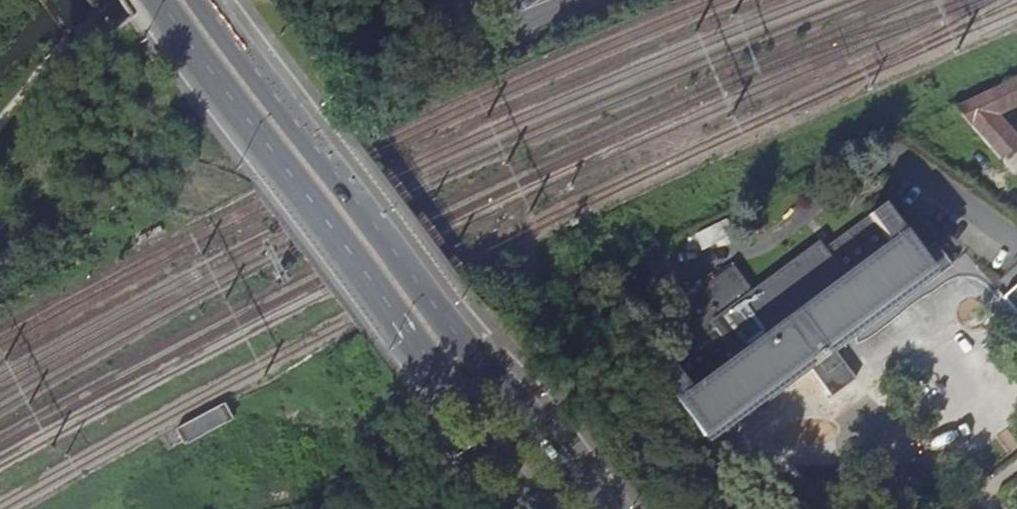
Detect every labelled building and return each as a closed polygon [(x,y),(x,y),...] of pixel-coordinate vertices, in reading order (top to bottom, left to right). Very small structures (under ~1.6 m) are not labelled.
[(1016,106),(1016,78),(955,107),(1001,160),(1008,154),(1016,146),(1016,139),(998,115),(1016,106)] [(1016,179),(1016,164),(1008,154),(1001,160),(1016,179)] [(837,351),(855,337),(850,331),(933,270),(938,276),(952,266),(934,242),(920,252),(885,205),(826,249),(820,242),(750,295),(748,290),(750,288),(733,265),(697,290),(702,296),(682,310),(689,320),(678,328),(690,347),(658,372),(693,422),(705,438),(790,374),(795,382),(812,370),(834,397),(858,379),(837,351)] [(855,337),(938,276),(933,270),(850,331),(855,337)] [(710,445),(795,382),(790,374),(705,438),(710,445)] [(186,443),(232,417),(224,403),(178,428),(186,443)]
